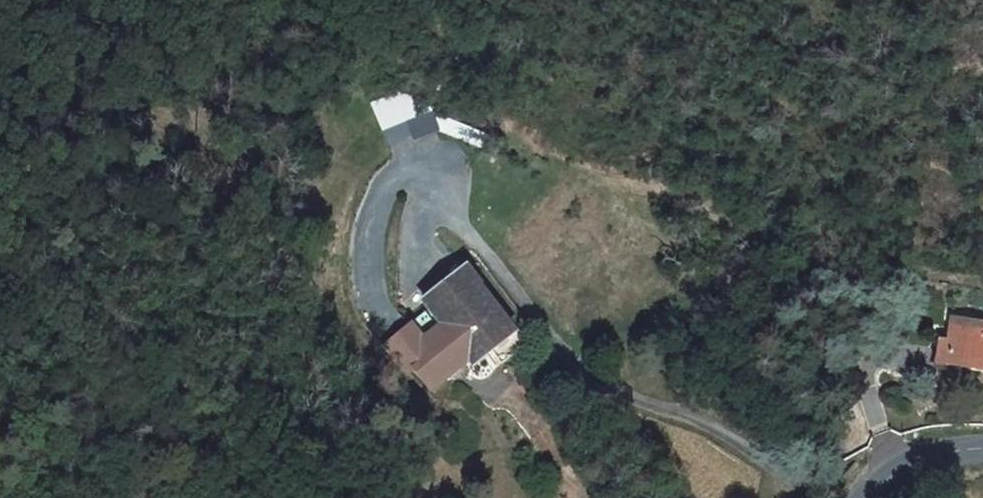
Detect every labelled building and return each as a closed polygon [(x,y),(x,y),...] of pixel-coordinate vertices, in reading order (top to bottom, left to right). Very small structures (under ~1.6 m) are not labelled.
[(389,148),(439,128),(422,85),(372,105),(389,148)] [(424,309),(408,321),(421,337),(415,342),(424,353),(415,359),(432,381),(465,355),(467,358),(486,344),(506,328),(472,284),(477,280),(464,264),(421,296),(435,315),(431,318),(424,309)] [(506,328),(486,344),(499,361),(524,342),(477,280),(472,284),(506,328)] [(955,317),(953,338),(938,337),(937,362),(982,369),(982,321),(955,317)] [(421,337),(408,321),(382,340),(404,368),(415,359),(424,353),(415,342),(421,337)]
